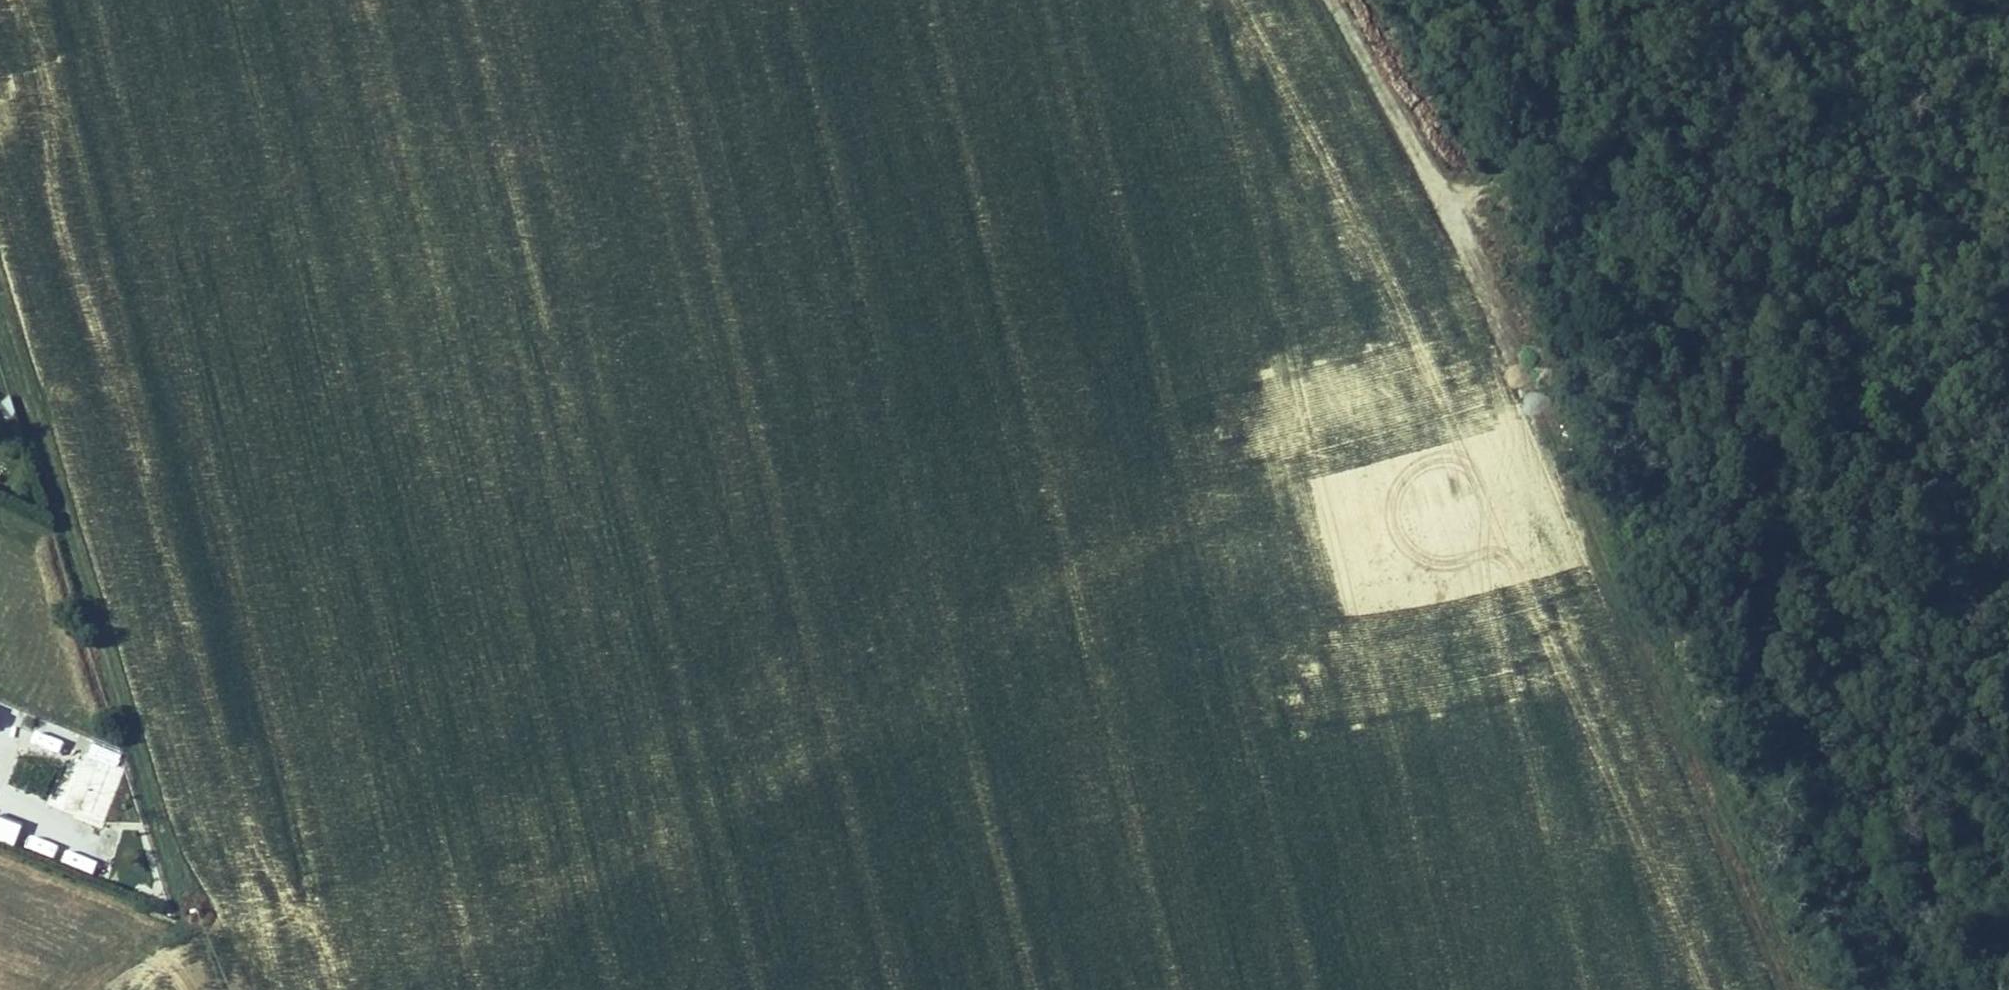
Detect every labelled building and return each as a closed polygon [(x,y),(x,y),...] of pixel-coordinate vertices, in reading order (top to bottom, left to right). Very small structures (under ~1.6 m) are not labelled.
[(0,386),(0,407),(25,425),(11,377),(0,386)] [(15,845),(22,823),(0,817),(0,841),(15,845)]
